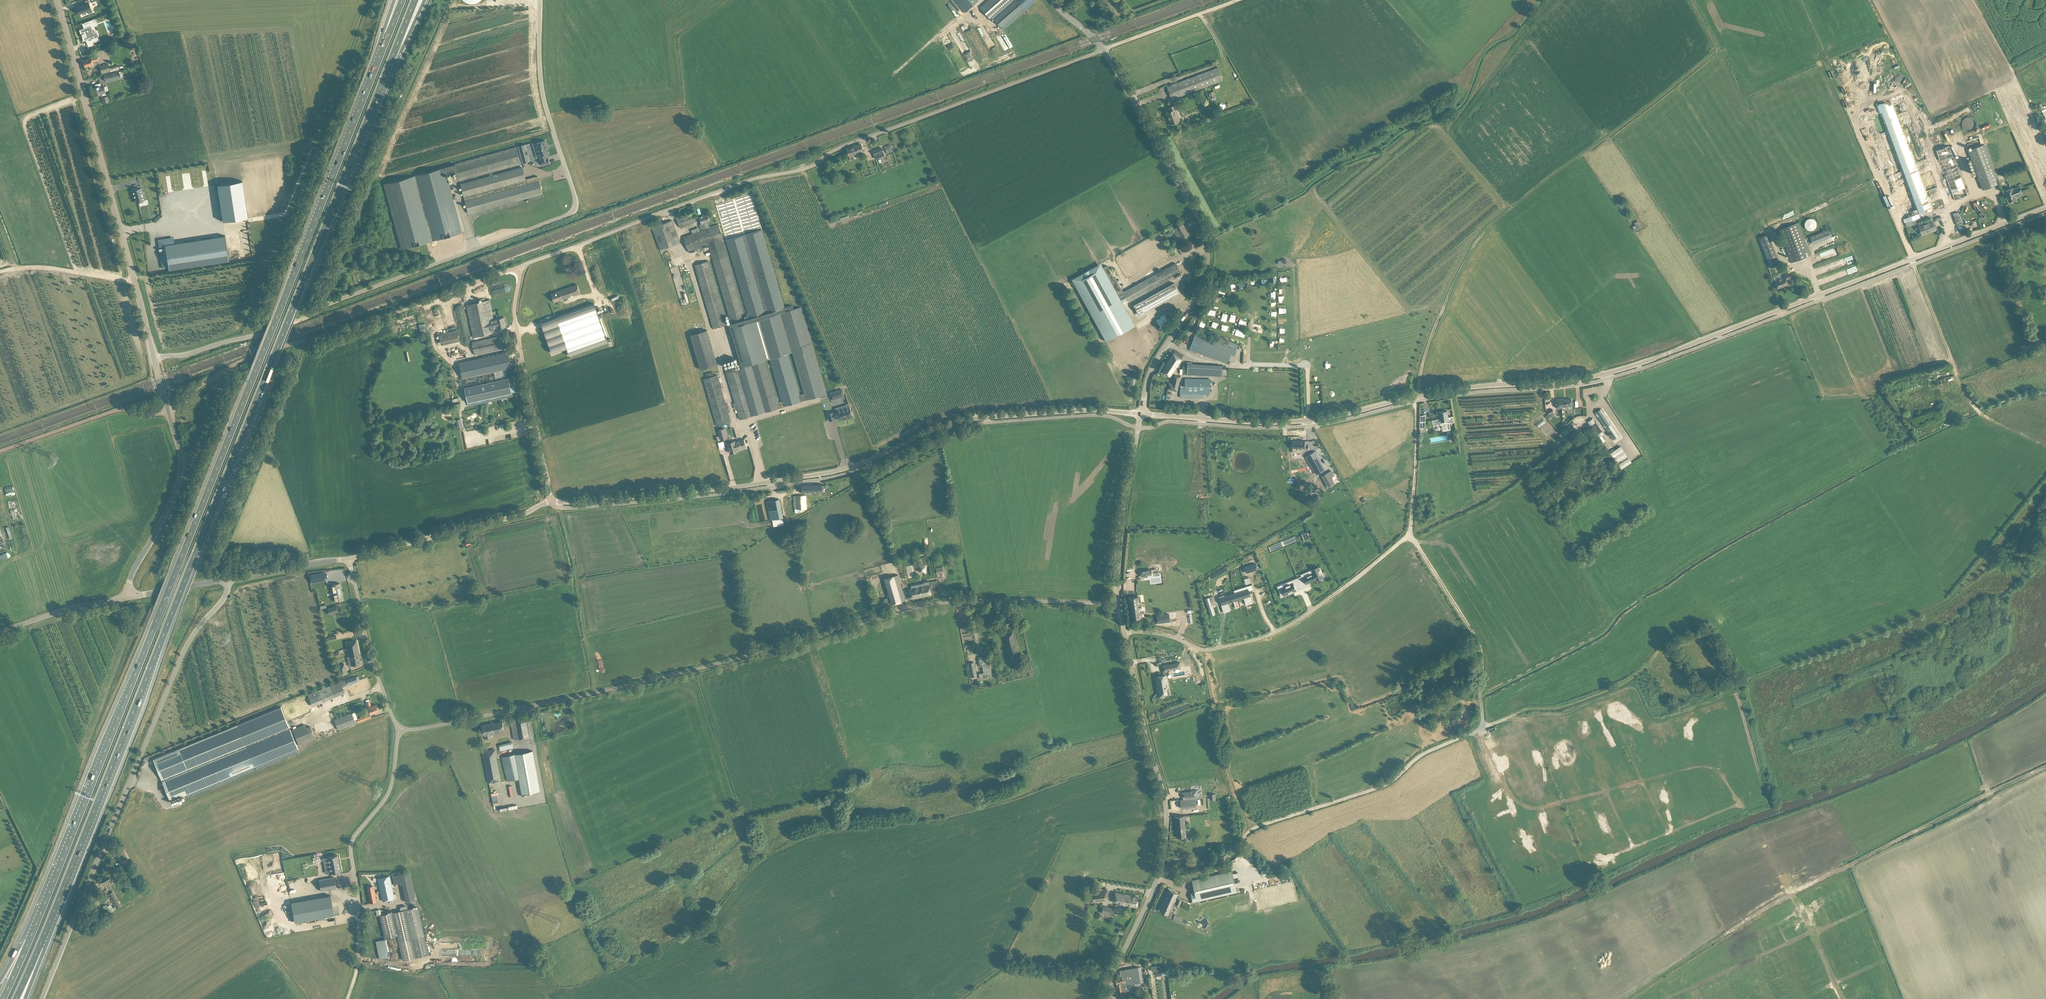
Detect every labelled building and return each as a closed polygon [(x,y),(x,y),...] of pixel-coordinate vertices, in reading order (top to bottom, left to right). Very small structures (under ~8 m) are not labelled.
[(76,7),(79,14),(87,11),(88,13),(93,12),(88,0),(86,0),(84,0),(86,4),(76,7)] [(963,10),(962,11),(964,13),(965,12),(979,0),(955,0),(963,10)] [(1034,0),(1019,0),(1018,0),(988,0),(980,7),(991,20),(993,18),(1002,27),(1004,30),(1036,1),(1034,0)] [(84,28),(79,30),(84,41),(86,40),(91,38),(93,43),(93,42),(101,40),(98,34),(96,35),(94,29),(92,30),(91,26),(98,23),(96,18),(82,23),(84,28)] [(97,56),(83,60),(85,67),(99,63),(97,56)] [(109,63),(100,66),(102,74),(120,69),(119,65),(110,67),(109,63)] [(1219,67),(1172,85),(1167,87),(1171,99),(1223,79),(1219,67)] [(104,75),(106,81),(118,78),(117,72),(104,75)] [(94,96),(102,94),(102,93),(106,92),(104,85),(101,86),(100,83),(95,84),(96,87),(92,88),(94,96)] [(1878,112),(1865,116),(1882,177),(1887,177),(1888,166),(1898,201),(1899,201),(1905,223),(1910,223),(1906,224),(1906,226),(1918,223),(1918,214),(1928,211),(1931,220),(1931,216),(1930,211),(1941,208),(1908,94),(1896,98),(1919,179),(1919,182),(1915,182),(1913,177),(1914,165),(1913,162),(1913,170),(1910,170),(1909,167),(1909,161),(1891,98),(1875,102),(1878,112)] [(1171,124),(1173,124),(1180,121),(1174,105),(1169,107),(1170,111),(1166,113),(1171,124)] [(1974,117),(1962,118),(1963,130),(1974,130),(1974,117)] [(1964,140),(1983,189),(1999,184),(1984,144),(1980,134),(1964,140)] [(546,146),(547,146),(545,140),(544,141),(543,140),(541,141),(541,142),(536,143),(543,165),(550,163),(548,157),(547,158),(546,154),(549,153),(546,146)] [(525,144),(518,146),(523,163),(530,161),(528,155),(529,155),(527,150),(525,144)] [(847,149),(848,153),(849,156),(863,151),(861,144),(847,149)] [(1936,148),(1952,199),(1968,195),(1967,192),(1968,191),(1967,186),(1963,187),(1950,144),(1936,148)] [(456,164),(453,165),(455,171),(458,180),(489,172),(490,176),(461,184),(469,213),(542,193),(538,176),(526,179),(522,167),(493,175),(492,171),(521,163),(517,147),(455,163),(456,164)] [(446,173),(455,171),(453,165),(384,184),(402,249),(463,232),(446,173)] [(141,176),(135,177),(138,185),(143,184),(148,182),(146,175),(141,176)] [(223,221),(248,217),(242,181),(217,185),(223,221)] [(2016,199),(2015,196),(2017,196),(2022,194),(2019,187),(2013,189),(2012,188),(2004,191),(2006,195),(2005,196),(2006,199),(2007,199),(2009,202),(2010,202),(2010,203),(2011,203),(2012,202),(2013,201),(2016,199)] [(141,188),(132,190),(135,203),(144,200),(141,188)] [(677,218),(678,223),(680,227),(697,221),(694,212),(677,218)] [(702,223),(699,224),(701,229),(706,227),(708,226),(706,222),(710,221),(707,214),(699,217),(701,221),(702,223)] [(1804,224),(1804,225),(1805,225),(1805,226),(1805,227),(1806,228),(1807,229),(1808,230),(1809,230),(1810,230),(1811,230),(1812,230),(1813,230),(1814,229),(1815,228),(1816,227),(1816,226),(1816,225),(1817,225),(1817,224),(1816,223),(1816,222),(1816,221),(1815,221),(1815,220),(1814,219),(1813,219),(1813,218),(1812,218),(1810,218),(1809,218),(1808,219),(1807,219),(1806,220),(1806,221),(1805,221),(1805,222),(1805,223),(1804,224)] [(652,227),(654,232),(660,250),(680,243),(672,220),(652,227)] [(1919,226),(1920,230),(1922,234),(1929,231),(1929,232),(1935,229),(1932,221),(1919,226)] [(736,408),(740,419),(827,394),(801,307),(794,309),(793,305),(783,308),(760,230),(725,240),(747,318),(745,319),(723,240),(728,238),(722,223),(699,231),(698,228),(692,230),(693,233),(684,236),(690,252),(697,249),(710,245),(715,259),(713,260),(731,323),(729,324),(742,367),(735,369),(734,365),(725,368),(736,405),(734,406),(735,408),(736,408)] [(1797,223),(1779,230),(1791,263),(1809,256),(1797,223)] [(1172,230),(1175,234),(1178,240),(1189,234),(1183,224),(1172,230)] [(1808,236),(1811,243),(1830,236),(1827,229),(1808,236)] [(1778,262),(1768,233),(1758,237),(1768,265),(1778,262)] [(172,244),(171,238),(158,240),(160,248),(159,248),(159,251),(160,250),(163,268),(169,267),(169,269),(229,260),(225,236),(172,244)] [(695,265),(713,329),(727,324),(709,261),(695,265)] [(1076,287),(1104,337),(1106,341),(1135,325),(1124,305),(1127,303),(1181,273),(1175,263),(1123,292),(1115,277),(1114,278),(1107,265),(1103,268),(1103,267),(1074,283),(1075,284),(1073,285),(1074,288),(1076,287)] [(1775,280),(1776,283),(1778,288),(1784,286),(1784,287),(1789,285),(1786,279),(1791,277),(1790,274),(1785,276),(1785,277),(1775,280)] [(1174,283),(1134,305),(1139,315),(1180,293),(1174,283)] [(554,302),(559,300),(580,293),(577,284),(560,290),(560,291),(551,294),(554,302)] [(467,305),(468,310),(474,337),(495,332),(493,326),(497,325),(498,328),(506,326),(504,317),(496,319),(496,320),(493,320),(492,319),(494,319),(490,300),(467,305)] [(589,305),(538,324),(549,354),(563,349),(565,357),(603,344),(589,305)] [(1234,323),(1237,315),(1231,313),(1229,322),(1234,323)] [(1207,319),(1205,326),(1218,329),(1220,322),(1207,319)] [(458,330),(436,334),(438,344),(460,341),(458,330)] [(717,364),(707,330),(690,335),(700,369),(717,364)] [(1189,349),(1194,351),(1227,363),(1231,353),(1235,354),(1236,350),(1195,334),(1189,349)] [(505,335),(500,336),(471,342),(474,354),(507,347),(505,335)] [(1292,349),(1292,350),(1292,351),(1293,351),(1293,352),(1293,353),(1294,353),(1295,354),(1296,354),(1297,354),(1298,355),(1299,355),(1300,355),(1301,355),(1302,355),(1303,355),(1304,355),(1305,355),(1305,354),(1306,354),(1307,354),(1307,353),(1307,352),(1307,351),(1307,350),(1307,349),(1307,348),(1307,347),(1307,346),(1307,345),(1307,344),(1306,344),(1305,344),(1304,344),(1303,344),(1302,344),(1301,344),(1300,344),(1299,344),(1298,344),(1297,344),(1296,344),(1295,344),(1294,344),(1293,345),(1293,346),(1293,347),(1292,347),(1292,348),(1292,349)] [(461,357),(465,357),(464,347),(452,347),(453,352),(461,352),(461,357)] [(1183,356),(1175,351),(1162,371),(1170,376),(1183,356)] [(459,362),(463,378),(512,367),(508,352),(459,362)] [(1187,372),(1187,374),(1222,376),(1222,368),(1217,367),(1218,365),(1193,363),(1193,364),(1187,363),(1187,366),(1183,366),(1183,372),(1187,372)] [(703,379),(716,421),(717,426),(727,423),(728,426),(730,425),(730,422),(731,422),(730,417),(728,412),(730,412),(729,407),(727,408),(718,375),(715,376),(713,371),(706,374),(707,378),(703,379)] [(1168,382),(1167,388),(1171,389),(1175,390),(1176,387),(1178,387),(1180,376),(1174,375),(1172,383),(1168,382)] [(514,376),(480,384),(465,387),(468,403),(517,392),(514,376)] [(1180,388),(1180,393),(1210,394),(1210,379),(1185,378),(1185,388),(1180,388)] [(832,399),(844,396),(842,389),(830,393),(832,399)] [(1565,399),(1565,398),(1556,399),(1556,408),(1562,407),(1562,406),(1572,406),(1572,405),(1573,405),(1573,402),(1572,402),(1571,399),(1565,399)] [(850,407),(827,414),(829,421),(835,419),(835,418),(838,417),(839,420),(846,418),(847,419),(853,417),(852,415),(853,414),(852,413),(851,412),(850,407)] [(1595,413),(1613,440),(1619,436),(1601,409),(1595,413)] [(1439,412),(1441,418),(1433,420),(1435,426),(1442,424),(1442,423),(1443,423),(1444,431),(1451,429),(1449,422),(1454,421),(1453,416),(1449,417),(1447,411),(1439,412)] [(1561,433),(1561,434),(1564,437),(1572,430),(1577,425),(1573,421),(1561,433)] [(724,428),(718,430),(721,440),(727,438),(724,428)] [(738,450),(746,447),(743,439),(738,441),(735,442),(735,441),(727,443),(730,453),(738,450)] [(1305,441),(1294,441),(1294,452),(1306,452),(1306,441),(1297,441),(1305,441)] [(1307,456),(1309,461),(1311,460),(1312,461),(1313,460),(1312,459),(1318,456),(1315,451),(1315,452),(1307,456)] [(1311,460),(1309,461),(1313,468),(1320,464),(1322,463),(1318,456),(1312,459),(1313,460),(1312,461),(1311,460)] [(1320,464),(1313,468),(1316,474),(1325,469),(1322,463),(1320,464)] [(1331,473),(1322,478),(1328,489),(1335,485),(1331,477),(1334,475),(1332,473),(1331,473)] [(822,484),(802,485),(802,493),(822,492),(822,484)] [(799,514),(799,512),(802,511),(802,508),(806,508),(806,500),(805,495),(794,496),(794,501),(794,502),(794,506),(793,500),(792,495),(787,496),(787,501),(790,515),(796,514),(799,514)] [(767,501),(768,506),(770,520),(772,519),(774,527),(784,524),(779,499),(767,501)] [(1303,575),(1297,577),(1300,583),(1305,580),(1306,581),(1306,583),(1309,582),(1317,578),(1317,579),(1323,577),(1322,576),(1324,575),(1320,567),(1319,568),(1318,567),(1313,569),(1314,573),(1304,577),(1303,575)] [(323,572),(309,575),(311,583),(325,580),(323,572)] [(884,578),(891,599),(892,604),(905,600),(898,574),(884,578)] [(1293,582),(1281,587),(1284,595),(1288,594),(1294,591),(1296,590),(1296,589),(1294,585),(1300,583),(1297,577),(1292,580),(1293,582)] [(923,585),(909,588),(911,598),(931,594),(929,582),(922,583),(923,585)] [(331,585),(335,601),(343,600),(342,595),(341,593),(342,593),(340,583),(331,585)] [(1247,586),(1234,590),(1235,593),(1237,599),(1243,597),(1246,605),(1252,603),(1250,595),(1249,596),(1248,594),(1249,593),(1247,586)] [(1224,595),(1219,596),(1220,601),(1221,601),(1222,604),(1221,605),(1224,612),(1230,610),(1228,602),(1233,601),(1235,608),(1239,607),(1237,599),(1235,593),(1224,596),(1224,595)] [(1138,596),(1133,597),(1128,598),(1131,619),(1141,617),(1138,596)] [(1213,596),(1205,599),(1210,613),(1214,611),(1212,605),(1216,603),(1213,596)] [(335,605),(327,608),(329,614),(338,611),(335,605)] [(1157,615),(1158,622),(1170,621),(1169,614),(1157,615)] [(1002,634),(1004,638),(1010,658),(1020,655),(1013,630),(1002,634)] [(356,640),(346,642),(349,656),(350,656),(352,665),(360,664),(358,654),(359,654),(356,640)] [(978,657),(979,662),(980,666),(982,665),(984,673),(979,673),(980,679),(992,677),(988,657),(986,658),(986,657),(985,658),(984,656),(978,657)] [(977,676),(974,662),(968,663),(971,677),(977,676)] [(1179,662),(1162,665),(1163,671),(1169,670),(1168,667),(1174,666),(1174,669),(1181,668),(1179,662)] [(1158,676),(1156,677),(1156,679),(1157,683),(1158,687),(1157,687),(1158,693),(1166,692),(1165,687),(1166,687),(1166,686),(1167,686),(1165,675),(1158,676)] [(357,682),(355,676),(346,679),(347,685),(357,682)] [(344,679),(341,680),(318,690),(308,694),(309,697),(308,697),(312,706),(345,692),(343,686),(347,685),(344,679)] [(364,703),(366,707),(367,706),(370,714),(378,711),(376,704),(371,706),(369,701),(364,703)] [(281,707),(153,759),(170,801),(298,748),(281,707)] [(355,723),(351,712),(334,718),(339,730),(355,723)] [(511,720),(511,725),(514,739),(529,737),(526,722),(526,717),(511,720)] [(482,725),(483,730),(484,734),(485,734),(487,740),(491,739),(489,733),(504,730),(502,721),(482,725)] [(305,724),(292,729),(298,745),(315,739),(310,726),(306,727),(305,724)] [(512,741),(499,744),(501,750),(514,747),(512,741)] [(483,751),(489,782),(495,781),(495,780),(501,779),(496,754),(495,749),(483,751)] [(533,750),(516,753),(515,754),(502,757),(508,781),(519,778),(522,794),(540,790),(533,750)] [(1196,807),(1195,798),(1180,799),(1181,808),(1196,807)] [(1184,816),(1175,817),(1176,837),(1183,836),(1184,841),(1191,841),(1190,836),(1186,836),(1184,816)] [(331,873),(340,871),(337,855),(323,857),(324,862),(328,861),(331,873)] [(416,900),(410,871),(392,875),(394,884),(401,882),(406,902),(416,900)] [(1191,893),(1193,901),(1236,891),(1231,871),(1192,880),(1195,892),(1191,893)] [(104,884),(108,881),(111,880),(111,879),(113,878),(111,874),(109,875),(108,874),(100,878),(104,884)] [(389,876),(383,877),(378,878),(383,901),(397,898),(396,893),(393,894),(389,876)] [(321,891),(336,888),(334,877),(319,880),(321,891)] [(367,887),(370,903),(376,902),(373,885),(367,887)] [(1165,898),(1159,910),(1168,914),(1174,902),(1175,903),(1175,904),(1179,906),(1182,900),(1178,898),(1177,899),(1175,898),(1178,893),(1169,889),(1165,898)] [(109,893),(117,908),(121,906),(113,891),(109,893)] [(1091,903),(1094,902),(1094,901),(1107,899),(1107,898),(1108,898),(1107,891),(1089,893),(1091,903)] [(1114,892),(1113,896),(1116,897),(1115,903),(1125,905),(1125,904),(1132,906),(1137,907),(1139,897),(1134,896),(1117,892),(1114,892)] [(334,915),(330,895),(291,902),(295,922),(334,915)] [(380,909),(378,909),(376,910),(377,916),(379,915),(385,937),(397,935),(403,960),(429,954),(418,906),(408,909),(407,907),(406,905),(401,906),(400,908),(400,910),(381,915),(380,909)] [(1102,909),(1102,913),(1113,915),(1114,908),(1103,906),(1102,909)] [(1181,922),(1184,917),(1176,914),(1173,919),(1181,922)] [(379,958),(389,957),(385,938),(376,941),(379,958)] [(1159,966),(1151,966),(1151,971),(1156,971),(1156,976),(1162,976),(1162,975),(1168,975),(1168,972),(1162,972),(1161,968),(1160,968),(1160,967),(1159,967),(1159,966)] [(1121,976),(1115,978),(1117,984),(1117,986),(1118,992),(1126,990),(1134,988),(1134,983),(1140,982),(1138,967),(1120,970),(1121,976)]
